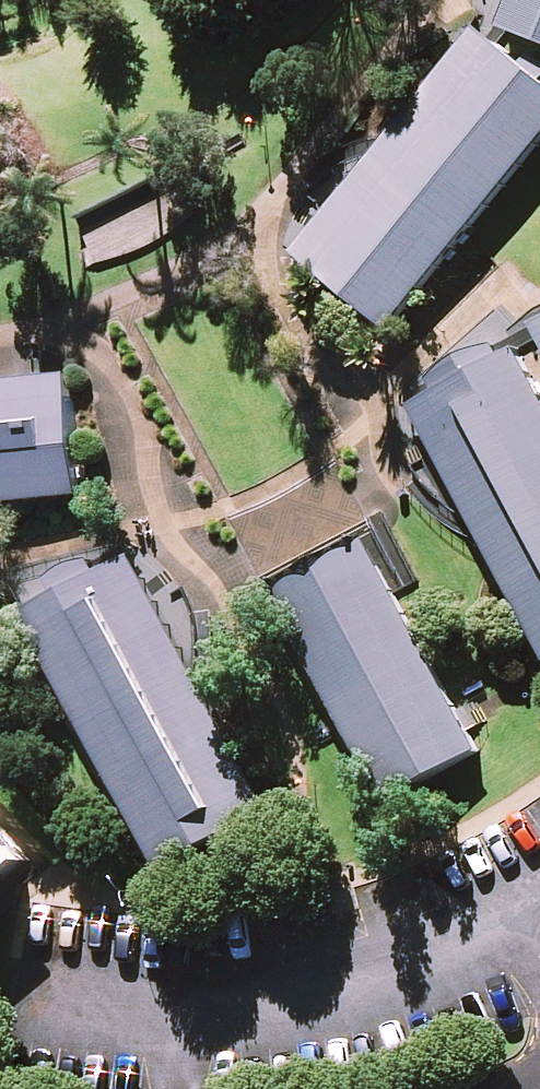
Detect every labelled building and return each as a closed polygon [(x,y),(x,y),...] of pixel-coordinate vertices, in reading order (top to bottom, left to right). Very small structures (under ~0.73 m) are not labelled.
[(515,36),(539,45),(539,0),(529,0),(515,36)] [(399,136),(495,212),(539,155),(539,76),(488,33),(399,136)] [(495,212),(399,136),(299,254),(396,334),(495,212)] [(465,506),(539,468),(539,368),(531,350),(415,410),(465,506)] [(0,386),(0,509),(86,501),(73,376),(0,386)] [(465,506),(539,638),(539,468),(465,506)] [(487,753),(376,542),(272,589),(394,802),(487,753)] [(87,719),(197,655),(140,558),(23,621),(87,719)] [(277,815),(197,655),(87,719),(167,877),(277,815)] [(54,869),(0,805),(0,914),(54,869)]
